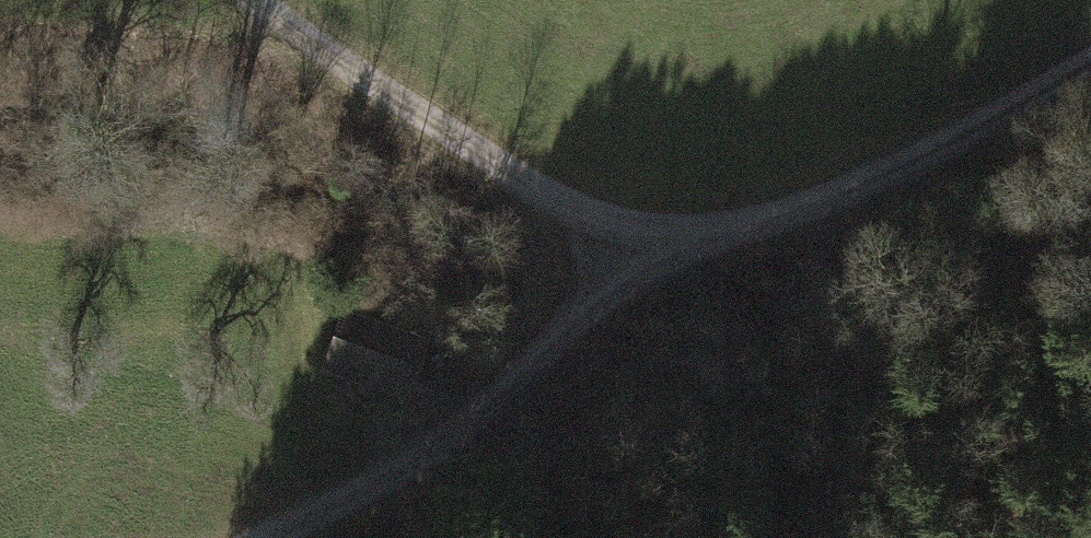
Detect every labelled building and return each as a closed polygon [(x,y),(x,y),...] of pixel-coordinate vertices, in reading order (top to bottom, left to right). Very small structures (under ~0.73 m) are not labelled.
[(433,331),(342,301),(322,361),(413,392),(433,331)]
